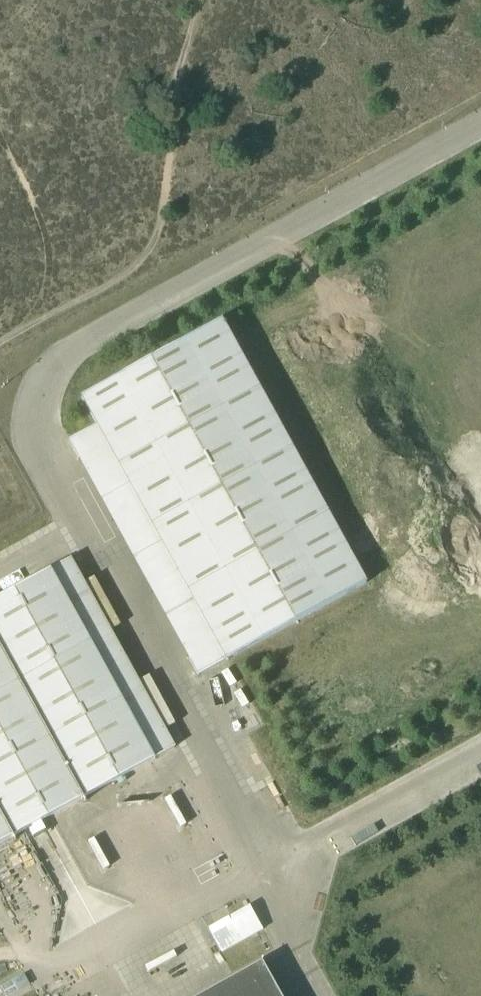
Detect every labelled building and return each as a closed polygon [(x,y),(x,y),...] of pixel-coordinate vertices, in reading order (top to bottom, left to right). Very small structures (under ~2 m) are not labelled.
[(97,427),(73,440),(201,674),(367,583),(222,319),(80,396),(97,427)] [(50,569),(0,597),(0,843),(154,758),(50,569)] [(263,929),(250,906),(209,929),(222,952),(263,929)] [(262,961),(200,995),(281,995),(262,961)]
